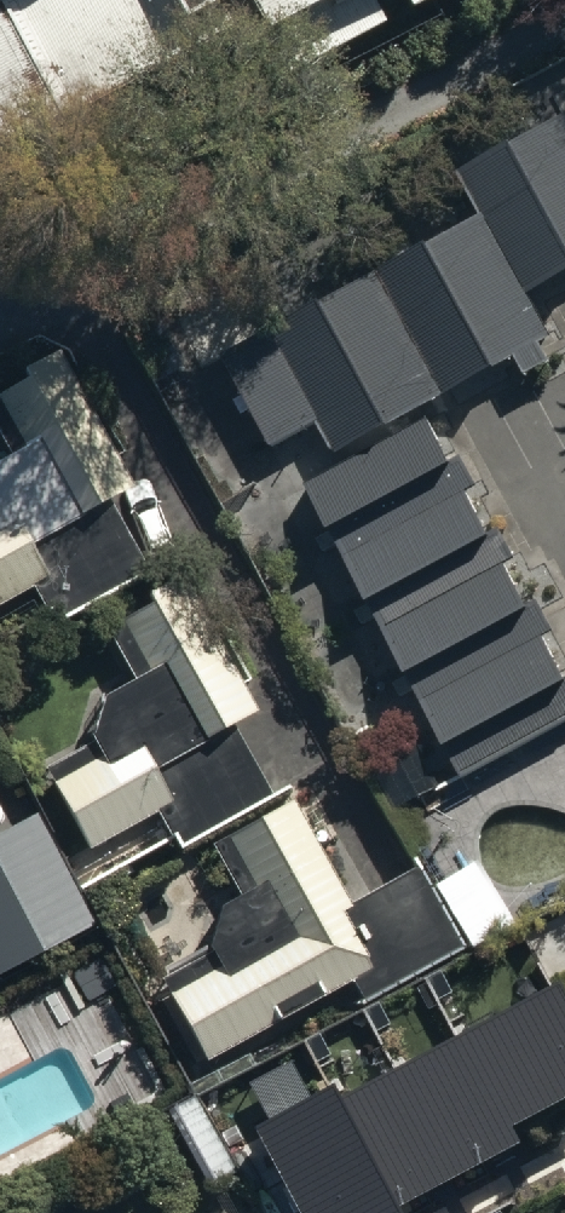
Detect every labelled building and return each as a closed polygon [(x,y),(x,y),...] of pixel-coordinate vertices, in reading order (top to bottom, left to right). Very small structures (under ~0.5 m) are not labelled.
[(253,8),(285,69),(416,0),(0,0),(0,141),(253,8)] [(453,166),(477,208),(218,356),(268,444),(315,417),(333,449),(510,347),(522,367),(547,353),(536,335),(547,329),(522,285),(564,261),(564,102),(453,166)] [(32,581),(51,617),(146,568),(110,497),(128,488),(55,346),(0,374),(0,403),(19,439),(0,449),(0,598),(32,581)] [(302,480),(460,768),(564,710),(564,669),(562,670),(540,631),(551,625),(532,590),(520,596),(498,555),(511,548),(494,517),(483,523),(463,486),(473,481),(456,450),(451,453),(427,411),(302,480)] [(42,763),(89,846),(155,806),(177,843),(271,787),(231,719),(256,704),(242,681),(248,678),(180,564),(97,613),(131,670),(101,688),(90,737),(42,763)] [(188,919),(145,941),(203,1054),(370,968),(339,907),(346,903),(289,792),(207,835),(209,839),(234,889),(217,897),(202,946),(188,919)] [(94,914),(33,802),(0,820),(0,966),(94,914)] [(138,1112),(63,970),(0,1004),(0,1186),(138,1112)] [(256,1123),(304,1212),(407,1212),(401,1202),(520,1139),(510,1119),(564,1090),(564,989),(560,980),(345,1094),(338,1080),(256,1123)]
